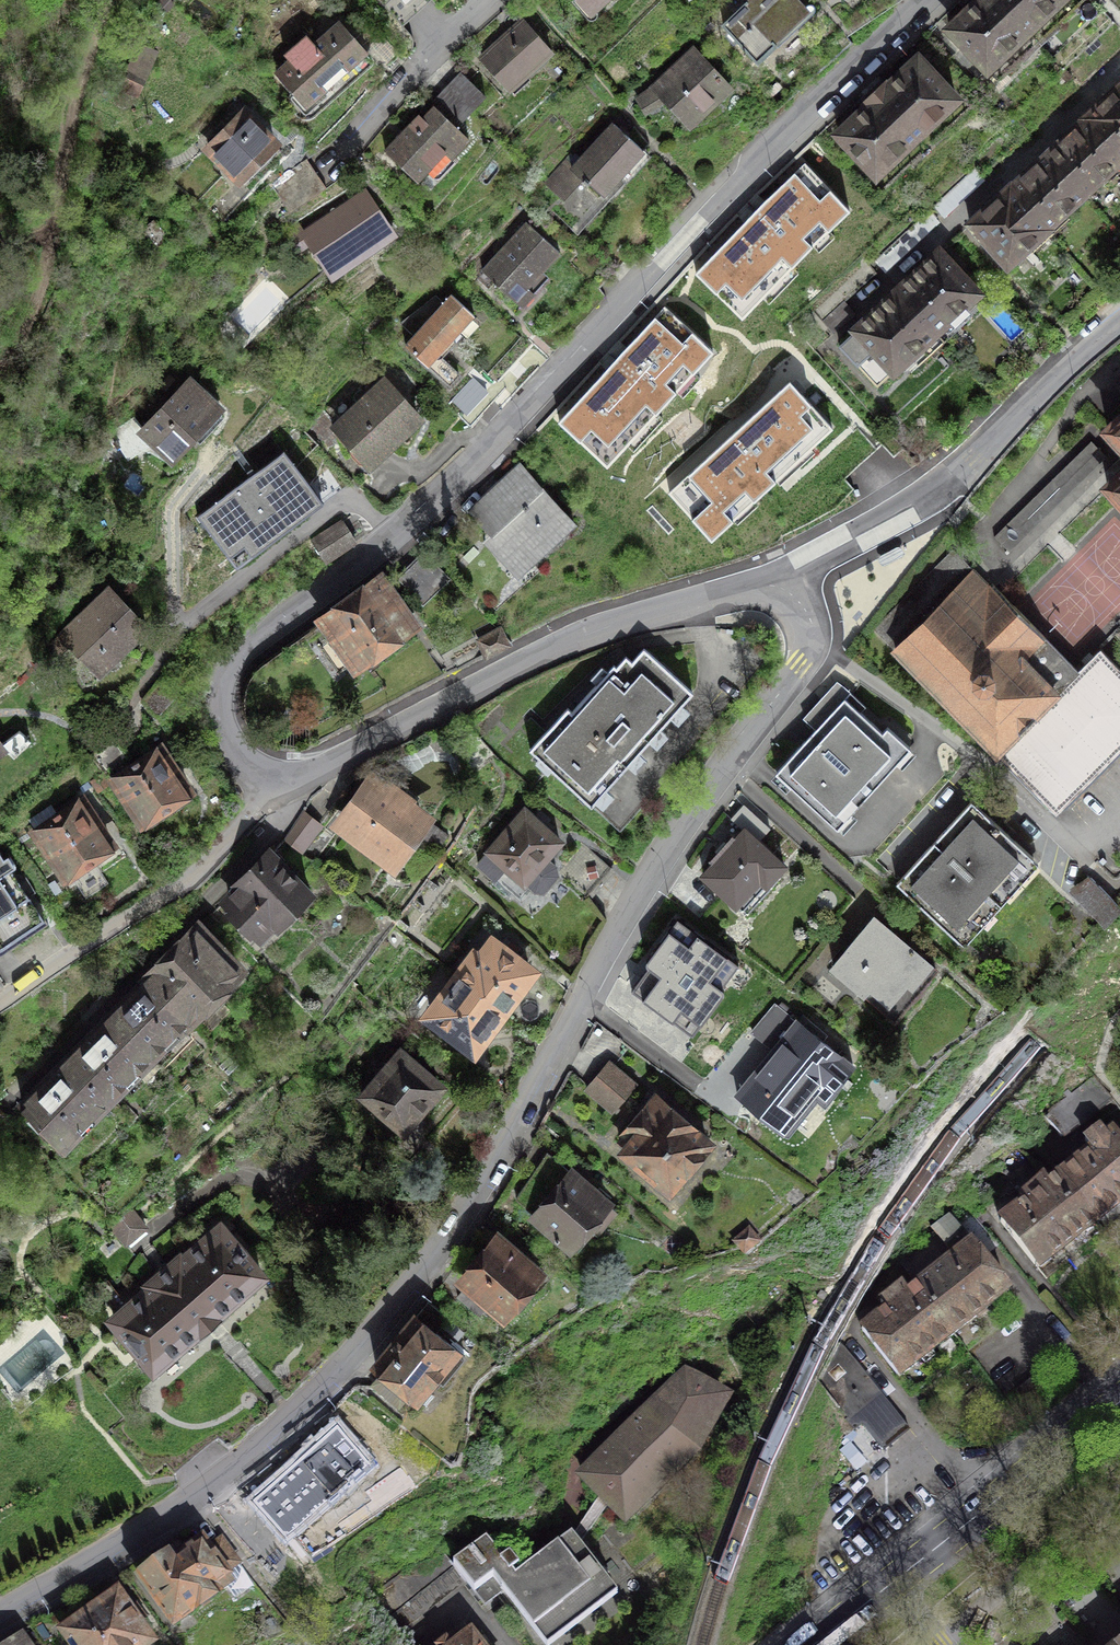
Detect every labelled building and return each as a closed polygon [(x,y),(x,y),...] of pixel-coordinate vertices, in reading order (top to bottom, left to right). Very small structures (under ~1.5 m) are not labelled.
[(605,0),(585,0),(594,10),(605,0)] [(798,0),(749,0),(723,24),(758,62),(776,45),(772,41),(806,8),(798,0)] [(1027,30),(998,0),(977,0),(978,1),(949,28),(987,67),(992,62),(996,63),(1004,55),(1004,51),(1027,30)] [(1027,30),(1050,7),(1052,9),(1061,0),(998,0),(1027,30)] [(523,20),(482,58),(510,88),(550,50),(523,20)] [(307,106),(366,52),(339,22),(315,44),(306,35),(285,54),(290,60),(276,72),(307,106)] [(140,47),(121,87),(137,94),(155,54),(140,47)] [(711,107),(730,88),(695,51),(658,87),(652,88),(637,98),(647,109),(666,100),(688,123),(707,103),(711,107)] [(876,94),(916,136),(956,98),(918,58),(890,85),(888,83),(876,94)] [(462,73),(450,85),(474,108),(486,97),(462,73)] [(474,108),(450,85),(438,97),(462,121),(474,108)] [(1085,117),(1119,155),(1119,85),(1085,117)] [(916,136),(876,94),(865,104),(867,106),(839,133),(875,173),(880,168),(883,168),(893,159),(893,157),(916,136)] [(451,158),(469,139),(434,105),(422,118),(418,115),(385,150),(417,180),(444,151),(451,158)] [(240,179),(275,144),(244,113),(208,148),(240,179)] [(1047,153),(1085,193),(1105,174),(1112,181),(1119,173),(1119,155),(1085,117),(1047,153)] [(602,194),(642,150),(614,123),(572,167),(565,160),(548,179),(562,195),(578,175),(587,184),(590,182),(602,194)] [(1085,193),(1047,153),(1009,187),(1052,234),(1070,217),(1065,211),(1085,193)] [(803,156),(697,274),(743,320),(854,204),(803,156)] [(307,159),(270,183),(280,198),(317,173),(307,159)] [(317,173),(280,198),(290,213),(326,187),(317,173)] [(1052,234),(1009,187),(970,223),(1009,265),(1018,262),(1025,255),(1027,257),(1052,234)] [(369,242),(389,228),(365,191),(303,233),(332,277),(374,249),(369,242)] [(886,272),(940,221),(928,209),(874,260),(886,272)] [(140,232),(151,245),(159,248),(165,242),(165,233),(153,220),(140,232)] [(527,286),(559,251),(527,221),(481,270),(521,306),(534,292),(527,286)] [(938,250),(897,290),(945,341),(972,316),(968,312),(977,304),(978,292),(938,250)] [(917,366),(945,341),(897,290),(884,303),(882,301),(865,317),(867,319),(839,344),(877,385),(894,369),(906,370),(914,362),(917,366)] [(405,344),(449,385),(459,374),(437,354),(474,314),(451,293),(405,344)] [(844,302),(823,321),(833,332),(854,313),(844,302)] [(607,465),(712,350),(664,305),(558,421),(607,465)] [(351,442),(370,462),(417,417),(403,401),(409,395),(386,371),(360,396),(366,401),(334,431),(348,446),(351,442)] [(836,423),(789,376),(667,488),(712,532),(836,423)] [(179,455),(220,410),(188,380),(142,428),(135,422),(123,430),(121,427),(109,435),(117,446),(119,445),(127,457),(159,436),(179,455)] [(1107,429),(1119,443),(1119,417),(1107,429)] [(1106,456),(1091,440),(994,536),(1009,551),(1106,456)] [(253,554),(323,500),(283,449),(197,516),(230,558),(247,545),(253,554)] [(573,522),(520,465),(471,511),(491,532),(484,539),(517,574),(573,522)] [(1108,486),(1119,500),(1119,475),(1108,486)] [(342,520),(313,540),(326,560),(355,540),(342,520)] [(1119,747),(1119,668),(1100,648),(1077,670),(991,583),(989,586),(953,550),(874,628),(1056,811),(1119,747)] [(424,552),(398,578),(423,603),(449,577),(424,552)] [(383,572),(373,580),(314,621),(324,637),(318,643),(340,673),(347,669),(354,678),(423,630),(398,600),(403,598),(383,572)] [(115,603),(105,593),(48,646),(55,654),(68,642),(98,673),(146,626),(119,598),(115,603)] [(500,629),(480,639),(487,653),(508,643),(500,629)] [(613,662),(580,699),(638,751),(692,692),(644,648),(632,660),(626,655),(617,666),(613,662)] [(837,827),(910,747),(887,726),(882,731),(846,698),(851,692),(837,680),(803,717),(816,729),(776,772),(837,827)] [(638,751),(580,699),(571,710),(568,707),(531,748),(591,803),(638,751)] [(111,770),(116,776),(129,768),(123,761),(129,756),(112,735),(89,754),(106,774),(111,770)] [(151,828),(190,801),(183,791),(187,788),(175,769),(180,765),(174,756),(168,760),(159,747),(129,768),(116,776),(113,778),(141,819),(144,817),(151,828)] [(373,783),(344,822),(392,857),(421,818),(408,808),(413,801),(386,781),(381,788),(373,783)] [(90,812),(81,800),(29,832),(57,876),(63,888),(76,881),(116,854),(106,843),(109,840),(97,823),(103,819),(95,808),(90,812)] [(1032,857),(971,801),(897,882),(958,937),(1032,857)] [(766,883),(784,864),(757,840),(769,827),(743,804),(731,817),(744,829),(734,839),(732,838),(713,858),(716,860),(703,874),(747,914),(771,888),(766,883)] [(496,877),(521,899),(533,886),(536,889),(543,890),(557,874),(557,866),(545,856),(559,840),(541,824),(547,818),(538,809),(532,816),(525,809),(489,848),(507,865),(496,877)] [(320,824),(302,810),(283,839),(299,851),(320,824)] [(238,902),(231,909),(261,938),(308,890),(282,864),(270,852),(256,866),(229,894),(238,902)] [(44,918),(10,868),(15,865),(8,854),(3,857),(0,853),(0,947),(44,918)] [(1105,885),(1089,905),(1117,928),(1119,924),(1119,898),(1105,885)] [(886,927),(874,917),(833,966),(863,991),(859,996),(884,1017),(888,1012),(894,1017),(935,968),(911,948),(922,935),(897,914),(886,927)] [(162,962),(149,975),(190,1015),(204,1001),(206,1003),(213,1003),(222,993),(223,987),(221,984),(234,971),(237,974),(242,969),(237,964),(234,967),(196,928),(174,950),(173,948),(167,954),(161,960),(162,962)] [(513,998),(513,992),(530,970),(513,958),(516,953),(507,946),(503,950),(492,942),(479,959),(474,955),(460,974),(478,988),(475,992),(498,1010),(500,1008),(505,1009),(513,998)] [(460,974),(431,1014),(447,1026),(447,1033),(457,1041),(464,1038),(472,1045),(498,1010),(475,992),(478,988),(460,974)] [(189,1036),(179,1026),(186,1019),(189,1021),(192,1018),(190,1015),(149,975),(115,1009),(109,1014),(160,1065),(189,1036)] [(851,1065),(774,1003),(752,1031),(775,1049),(738,1094),(786,1132),(810,1102),(813,1104),(827,1086),(832,1089),(851,1065)] [(160,1065),(109,1014),(104,1019),(69,1054),(110,1095),(121,1085),(131,1094),(160,1065)] [(379,1079),(362,1098),(380,1114),(385,1109),(404,1126),(413,1124),(443,1089),(397,1049),(385,1064),(383,1062),(373,1074),(379,1079)] [(110,1095),(69,1054),(63,1060),(21,1102),(62,1143),(110,1095)] [(612,1110),(634,1084),(608,1061),(586,1087),(612,1110)] [(1116,1105),(1094,1077),(1044,1114),(1062,1136),(1092,1111),(1098,1119),(1116,1105)] [(706,1142),(656,1099),(618,1142),(641,1162),(640,1167),(648,1173),(654,1174),(673,1190),(691,1170),(686,1165),(706,1142)] [(1119,1223),(1119,1140),(1113,1131),(1105,1137),(1099,1129),(1085,1140),(1092,1148),(1059,1174),(1096,1221),(1106,1234),(1119,1223)] [(1038,1268),(1096,1221),(1059,1174),(1048,1183),(1018,1145),(995,1164),(1024,1201),(1000,1221),(1034,1263),(1038,1268)] [(515,1197),(576,1250),(597,1226),(600,1228),(615,1210),(546,1152),(515,1197)] [(146,1226),(129,1208),(111,1224),(126,1243),(146,1226)] [(954,1334),(1008,1289),(983,1257),(998,1246),(969,1211),(955,1222),(949,1213),(932,1229),(936,1235),(896,1262),(954,1334)] [(113,1317),(154,1365),(190,1334),(195,1340),(230,1310),(224,1303),(260,1273),(220,1226),(183,1257),(179,1253),(169,1262),(152,1243),(140,1253),(157,1273),(146,1282),(149,1286),(113,1317)] [(745,1251),(757,1239),(748,1228),(734,1240),(745,1251)] [(497,1237),(462,1278),(467,1282),(490,1301),(503,1312),(521,1291),(526,1296),(543,1276),(497,1237)] [(887,1309),(862,1329),(900,1376),(954,1334),(896,1262),(891,1255),(872,1289),(887,1309)] [(490,1301),(467,1282),(457,1295),(479,1314),(490,1301)] [(372,1385),(398,1407),(410,1393),(415,1398),(439,1370),(448,1377),(465,1356),(435,1331),(447,1317),(427,1300),(374,1364),(384,1371),(372,1385)] [(854,1430),(861,1423),(883,1450),(909,1428),(840,1341),(817,1379),(848,1416),(845,1418),(854,1430)] [(683,1375),(583,1476),(601,1494),(609,1502),(625,1518),(696,1447),(724,1397),(683,1375)] [(337,1415),(247,1498),(286,1544),(379,1465),(337,1415)] [(545,1644),(550,1644),(617,1593),(578,1543),(609,1502),(601,1494),(571,1535),(516,1578),(512,1573),(519,1567),(513,1560),(506,1565),(486,1539),(454,1564),(486,1605),(503,1591),(545,1644)] [(171,1553),(139,1577),(174,1625),(227,1586),(235,1596),(254,1583),(222,1539),(209,1548),(202,1538),(175,1558),(171,1553)] [(465,1583),(445,1556),(370,1576),(371,1592),(396,1635),(465,1583)] [(63,1631),(73,1644),(147,1644),(151,1642),(137,1622),(145,1617),(136,1604),(128,1609),(117,1593),(63,1631)] [(471,1631),(454,1644),(482,1644),(471,1631)]
